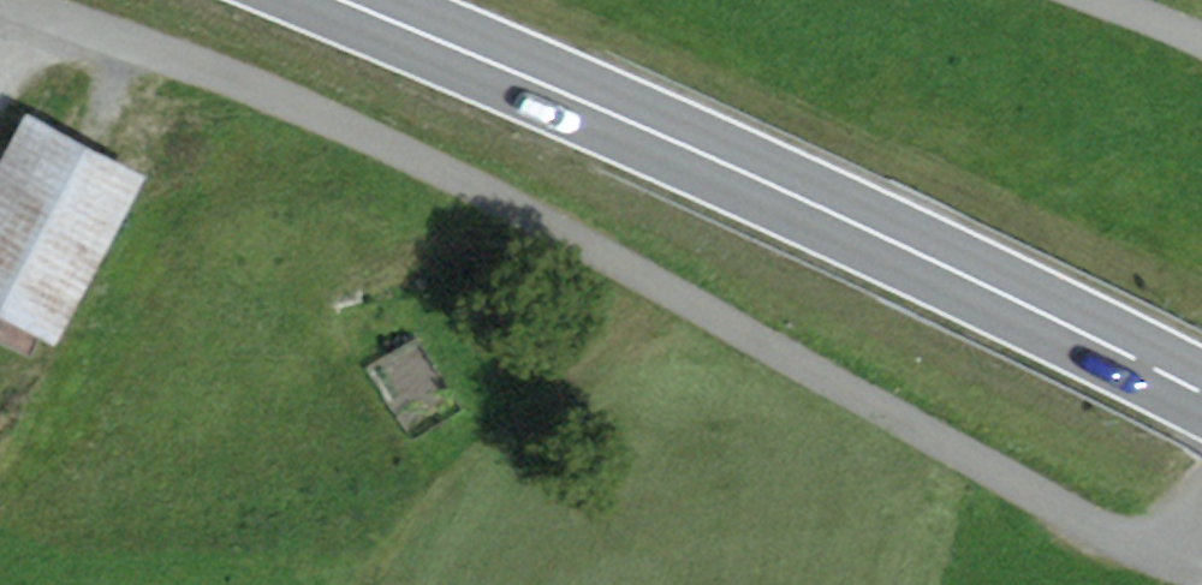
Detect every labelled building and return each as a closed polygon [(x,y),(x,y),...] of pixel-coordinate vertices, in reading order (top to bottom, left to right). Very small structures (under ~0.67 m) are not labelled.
[(28,113),(0,164),(0,319),(57,349),(150,178),(28,113)]
